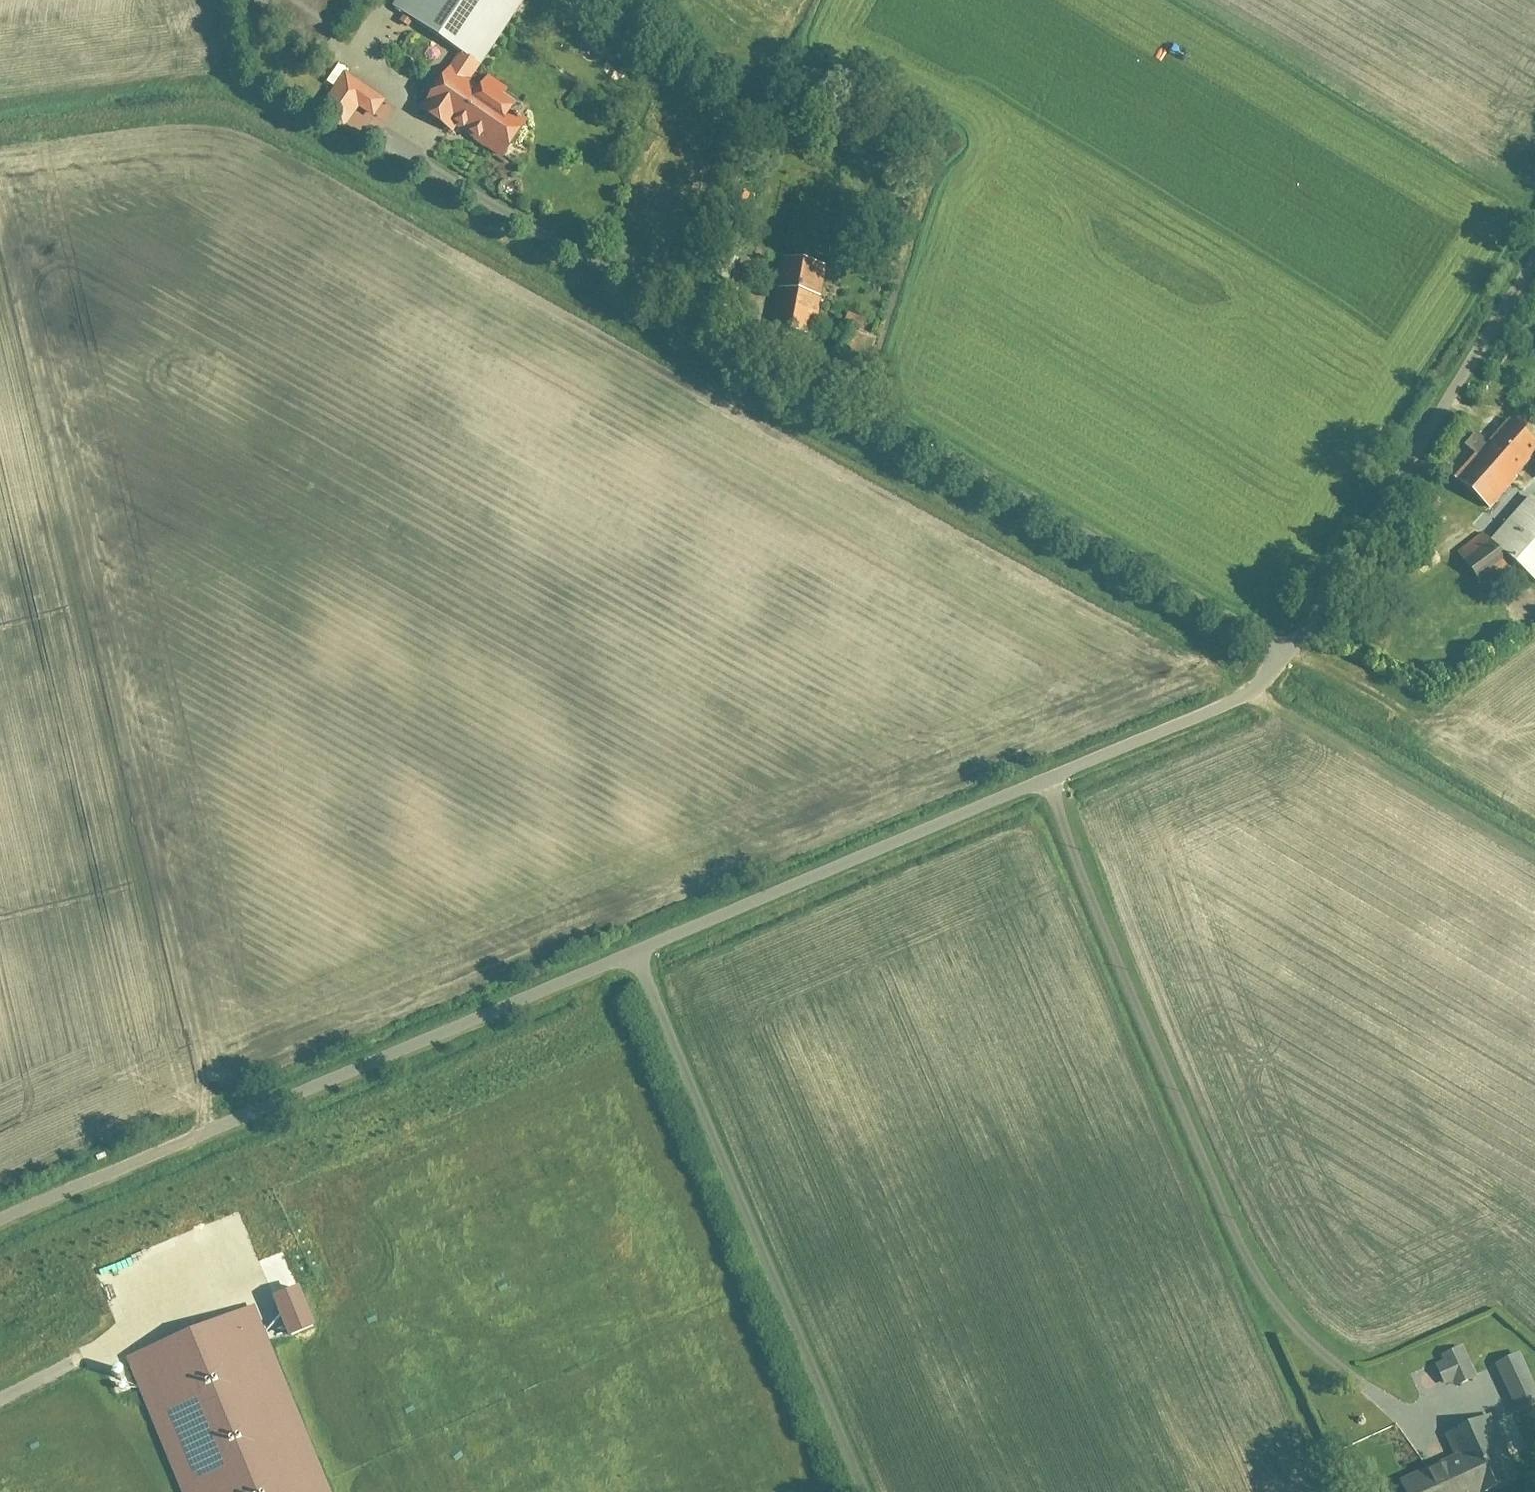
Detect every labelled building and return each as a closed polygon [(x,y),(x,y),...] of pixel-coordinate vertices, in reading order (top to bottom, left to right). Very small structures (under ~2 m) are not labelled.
[(262,2),(329,48),(358,5),(350,0),(264,0),(262,2)] [(393,7),(458,49),(424,102),(493,147),(515,113),(465,81),(517,0),(397,0),(393,7)] [(342,58),(313,113),(339,126),(349,107),(372,119),(390,84),(342,58)] [(815,265),(784,260),(774,320),(805,325),(815,265)] [(1485,442),(1469,427),(1440,460),(1487,501),(1534,447),(1534,441),(1507,417),(1485,442)] [(1531,501),(1495,536),(1487,525),(1455,548),(1489,598),(1525,573),(1534,581),(1534,504),(1531,501)] [(1455,1346),(1397,1368),(1412,1408),(1470,1386),(1455,1346)] [(1501,1368),(1516,1408),(1534,1401),(1534,1382),(1526,1359),(1501,1368)] [(1442,1433),(1452,1463),(1400,1481),(1404,1491),(1482,1491),(1509,1482),(1486,1417),(1442,1433)]
